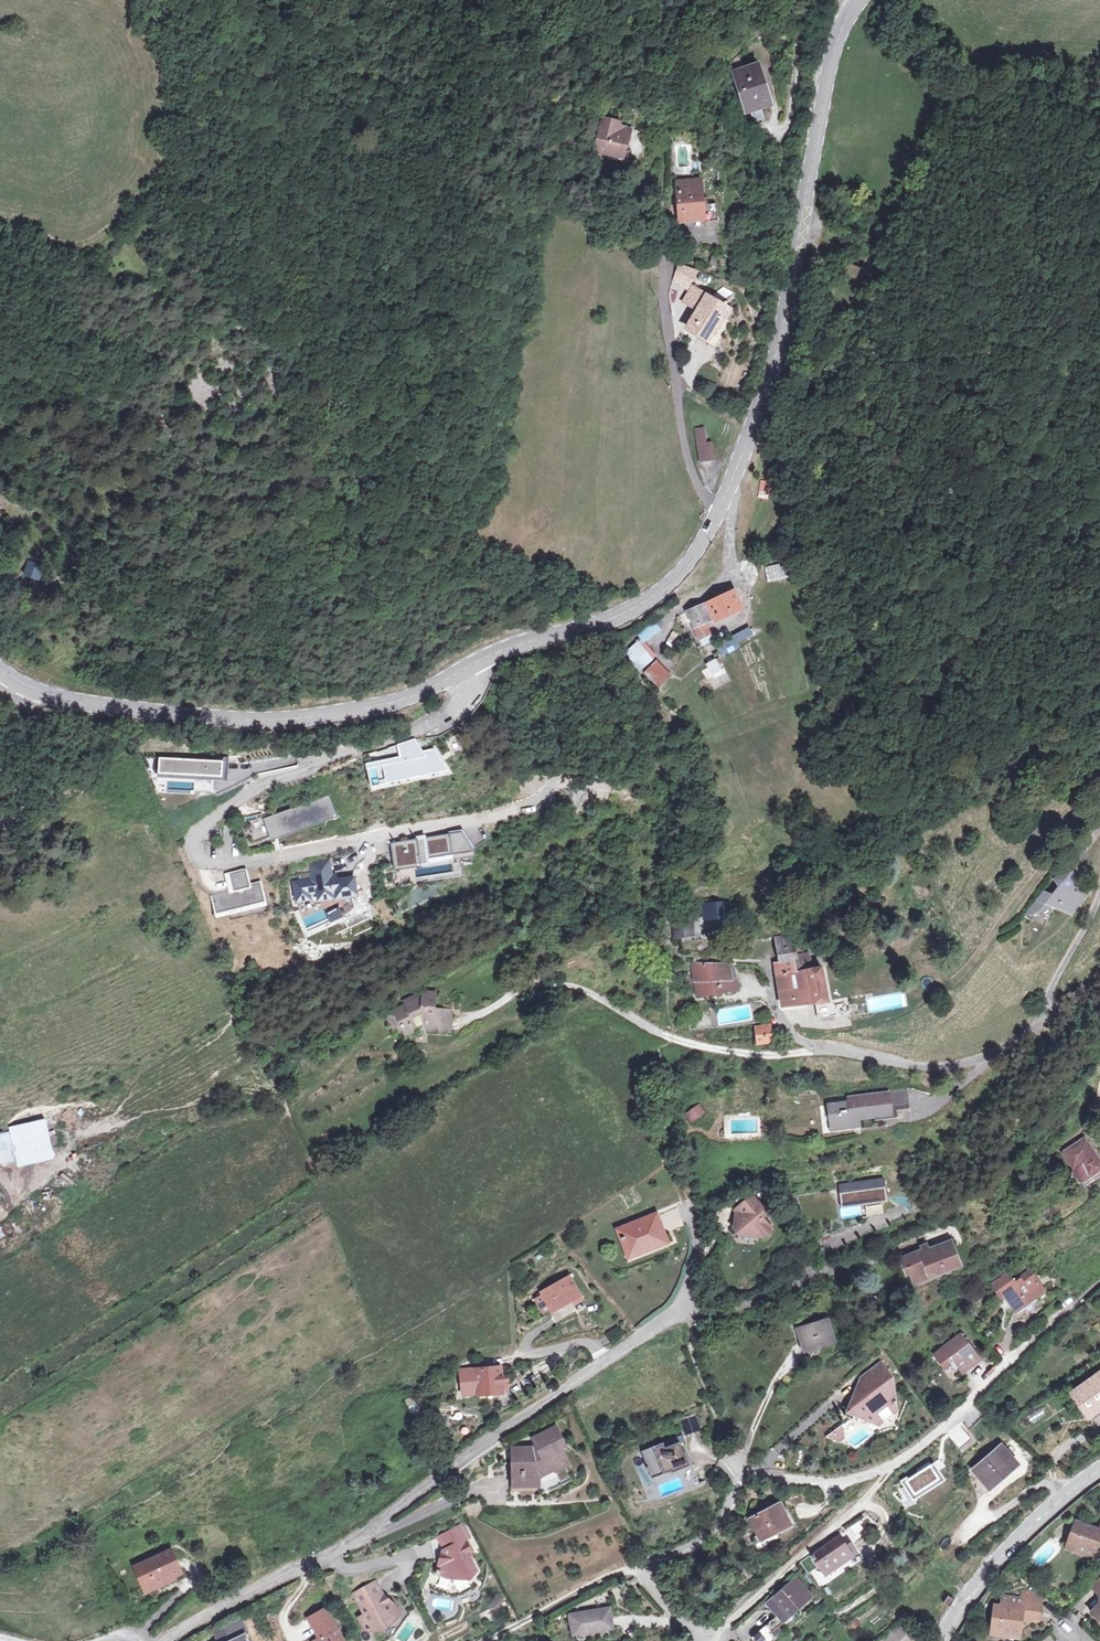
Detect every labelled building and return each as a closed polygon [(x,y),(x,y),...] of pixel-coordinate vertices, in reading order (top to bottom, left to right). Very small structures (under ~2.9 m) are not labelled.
[(752,62),(730,69),(743,111),(766,104),(752,62)] [(617,149),(620,150),(626,129),(611,126),(612,122),(598,119),(595,134),(598,135),(595,153),(615,158),(617,149)] [(699,178),(676,182),(680,218),(704,215),(699,178)] [(676,259),(669,274),(673,276),(686,282),(697,264),(676,259)] [(834,280),(853,290),(856,283),(862,269),(843,260),(834,280)] [(708,337),(725,310),(715,302),(716,299),(692,284),(683,300),(696,308),(685,324),(708,337)] [(714,399),(719,387),(709,382),(703,394),(714,399)] [(692,428),(700,461),(713,458),(709,438),(704,439),(701,426),(692,428)] [(759,489),(757,497),(770,500),(772,492),(759,489)] [(30,561),(24,575),(38,580),(43,566),(30,561)] [(765,567),(767,582),(787,579),(785,564),(765,567)] [(734,587),(705,599),(712,615),(740,603),(734,587)] [(712,615),(705,599),(690,606),(696,621),(692,622),(700,637),(711,633),(705,618),(712,615)] [(625,653),(639,674),(659,661),(647,642),(663,632),(658,624),(639,636),(642,641),(625,653)] [(749,624),(730,635),(734,642),(752,630),(749,624)] [(714,672),(722,667),(715,655),(706,661),(714,672)] [(645,676),(662,692),(675,678),(658,662),(645,676)] [(405,760),(369,768),(377,792),(454,777),(442,750),(428,754),(420,743),(402,747),(405,760)] [(227,762),(160,758),(160,776),(228,780),(227,762)] [(201,780),(200,791),(211,792),(212,782),(201,780)] [(340,820),(330,797),(263,818),(275,843),(340,820)] [(248,835),(254,834),(254,838),(264,837),(261,816),(245,819),(248,835)] [(464,832),(394,846),(399,874),(478,856),(464,832)] [(331,860),(311,863),(313,879),(294,882),(299,908),(364,900),(361,880),(342,882),(341,876),(337,877),(331,860)] [(1045,892),(1035,888),(1023,905),(1056,920),(1077,898),(1056,864),(1047,874),(1052,883),(1045,892)] [(250,871),(229,877),(233,893),(215,899),(221,922),(272,911),(266,885),(254,887),(250,871)] [(1015,901),(1023,905),(1035,888),(1027,885),(1015,901)] [(696,897),(707,896),(707,888),(696,889),(696,897)] [(707,924),(707,919),(717,919),(718,933),(736,932),(735,916),(730,915),(730,905),(703,905),(702,916),(691,917),(691,918),(675,918),(676,938),(701,937),(701,923),(707,924)] [(824,969),(808,972),(805,957),(795,958),(792,940),(777,942),(780,964),(775,965),(782,1007),(815,1006),(817,1021),(835,1019),(835,1022),(849,1021),(847,1002),(828,1004),(824,969)] [(818,961),(825,959),(822,951),(816,952),(818,961)] [(727,965),(696,964),(693,964),(696,997),(735,990),(733,977),(729,978),(727,965)] [(438,1030),(441,1007),(435,1006),(437,990),(423,989),(423,992),(419,992),(405,998),(407,1003),(386,1011),(390,1019),(398,1016),(405,1033),(420,1027),(422,1030),(426,1028),(438,1030)] [(451,1007),(441,1007),(438,1030),(448,1031),(451,1007)] [(768,1028),(755,1029),(755,1038),(768,1038),(768,1028)] [(642,1045),(642,1057),(651,1057),(651,1044),(642,1045)] [(828,1106),(831,1129),(856,1126),(856,1119),(891,1113),(890,1103),(907,1100),(907,1088),(888,1091),(888,1093),(847,1099),(848,1102),(828,1106)] [(688,1119),(703,1111),(697,1101),(683,1110),(688,1119)] [(0,1130),(0,1159),(18,1155),(13,1127),(0,1130)] [(1099,1170),(1099,1164),(1083,1142),(1064,1155),(1074,1169),(1078,1166),(1088,1180),(1099,1170)] [(1074,1169),(1073,1180),(1084,1182),(1088,1180),(1078,1166),(1074,1169)] [(884,1173),(834,1182),(838,1206),(883,1199),(884,1173)] [(742,1217),(732,1226),(738,1233),(755,1235),(759,1232),(763,1236),(772,1227),(762,1216),(767,1211),(768,1211),(751,1193),(737,1205),(743,1211),(742,1217)] [(743,1211),(737,1205),(732,1210),(732,1226),(742,1217),(743,1211)] [(658,1212),(619,1231),(631,1257),(669,1239),(658,1212)] [(926,1272),(927,1276),(952,1268),(951,1265),(957,1263),(951,1245),(946,1247),(945,1244),(928,1250),(927,1246),(900,1255),(903,1265),(907,1264),(912,1277),(926,1272)] [(996,1298),(1000,1295),(1016,1317),(1037,1301),(1035,1299),(1044,1291),(1028,1269),(1011,1282),(1004,1273),(988,1285),(996,1298)] [(574,1306),(582,1301),(569,1278),(540,1294),(551,1313),(571,1301),(574,1306)] [(809,1342),(832,1333),(825,1316),(800,1325),(803,1333),(806,1332),(809,1342)] [(970,1366),(979,1360),(960,1335),(933,1356),(944,1370),(950,1365),(954,1371),(958,1368),(967,1362),(970,1366)] [(839,1411),(871,1424),(889,1409),(884,1375),(872,1362),(851,1379),(860,1389),(858,1395),(839,1411)] [(967,1362),(958,1368),(962,1373),(970,1366),(967,1362)] [(460,1395),(501,1392),(499,1366),(476,1369),(476,1381),(459,1383),(460,1395)] [(1072,1398),(1087,1419),(1099,1410),(1099,1378),(1072,1398)] [(408,1413),(416,1410),(411,1396),(403,1399),(408,1413)] [(683,1433),(697,1428),(691,1412),(677,1418),(683,1433)] [(518,1468),(519,1478),(542,1476),(542,1460),(555,1457),(558,1463),(570,1456),(551,1425),(530,1437),(534,1446),(513,1446),(513,1452),(508,1453),(510,1468),(518,1468)] [(834,1426),(821,1435),(833,1441),(838,1437),(834,1426)] [(956,1444),(967,1436),(958,1426),(948,1434),(956,1444)] [(652,1430),(642,1435),(645,1443),(655,1438),(652,1430)] [(645,1443),(642,1435),(630,1442),(640,1466),(672,1449),(665,1433),(655,1438),(645,1443)] [(1003,1452),(977,1472),(991,1490),(1018,1470),(1003,1452)] [(929,1458),(895,1477),(908,1496),(941,1475),(929,1458)] [(518,1468),(510,1468),(511,1479),(519,1478),(518,1468)] [(684,1468),(676,1471),(680,1482),(688,1478),(684,1468)] [(532,1498),(532,1487),(510,1488),(510,1500),(532,1498)] [(790,1519),(792,1523),(797,1520),(781,1496),(776,1500),(790,1519)] [(790,1519),(776,1500),(749,1519),(760,1532),(764,1538),(790,1519)] [(792,1523),(790,1519),(764,1538),(759,1542),(756,1545),(762,1552),(783,1536),(781,1532),(792,1523)] [(437,1559),(433,1572),(450,1576),(461,1571),(467,1576),(474,1569),(468,1556),(470,1550),(457,1525),(436,1535),(442,1549),(442,1552),(443,1555),(437,1559)] [(1072,1554),(1090,1561),(1097,1544),(1099,1545),(1099,1526),(1098,1525),(1095,1533),(1073,1526),(1065,1546),(1073,1551),(1072,1554)] [(764,1538),(760,1532),(755,1536),(759,1542),(764,1538)] [(827,1558),(833,1567),(854,1553),(840,1532),(811,1552),(815,1559),(817,1557),(821,1562),(827,1558)] [(176,1588),(172,1581),(183,1576),(171,1548),(141,1562),(153,1589),(162,1585),(165,1592),(176,1588)] [(827,1571),(833,1567),(827,1558),(821,1562),(827,1571)] [(790,1578),(772,1593),(762,1603),(778,1621),(787,1613),(784,1610),(803,1593),(790,1578)] [(1088,1590),(1099,1604),(1089,1616),(1099,1627),(1099,1578),(1088,1590)] [(374,1581),(353,1594),(365,1615),(359,1618),(365,1629),(380,1629),(385,1620),(398,1613),(391,1602),(386,1602),(374,1581)] [(1036,1591),(1029,1598),(1028,1606),(1037,1607),(1045,1600),(1036,1591)] [(1028,1606),(1029,1598),(1018,1596),(1017,1603),(998,1601),(997,1611),(990,1611),(987,1633),(997,1634),(996,1638),(1016,1640),(1017,1629),(1020,1630),(1023,1628),(1024,1624),(1035,1625),(1037,1607),(1028,1606)] [(309,1614),(321,1634),(313,1639),(314,1640),(347,1640),(326,1605),(309,1614)] [(241,1615),(223,1624),(230,1639),(227,1640),(250,1640),(245,1631),(248,1630),(241,1615)] [(565,1621),(567,1640),(609,1635),(606,1616),(565,1621)] [(761,1622),(747,1635),(753,1640),(765,1640),(772,1635),(761,1622)] [(216,1640),(227,1640),(230,1639),(223,1624),(211,1629),(216,1640)] [(885,1638),(887,1640),(902,1640),(908,1635),(899,1626),(885,1638)]
